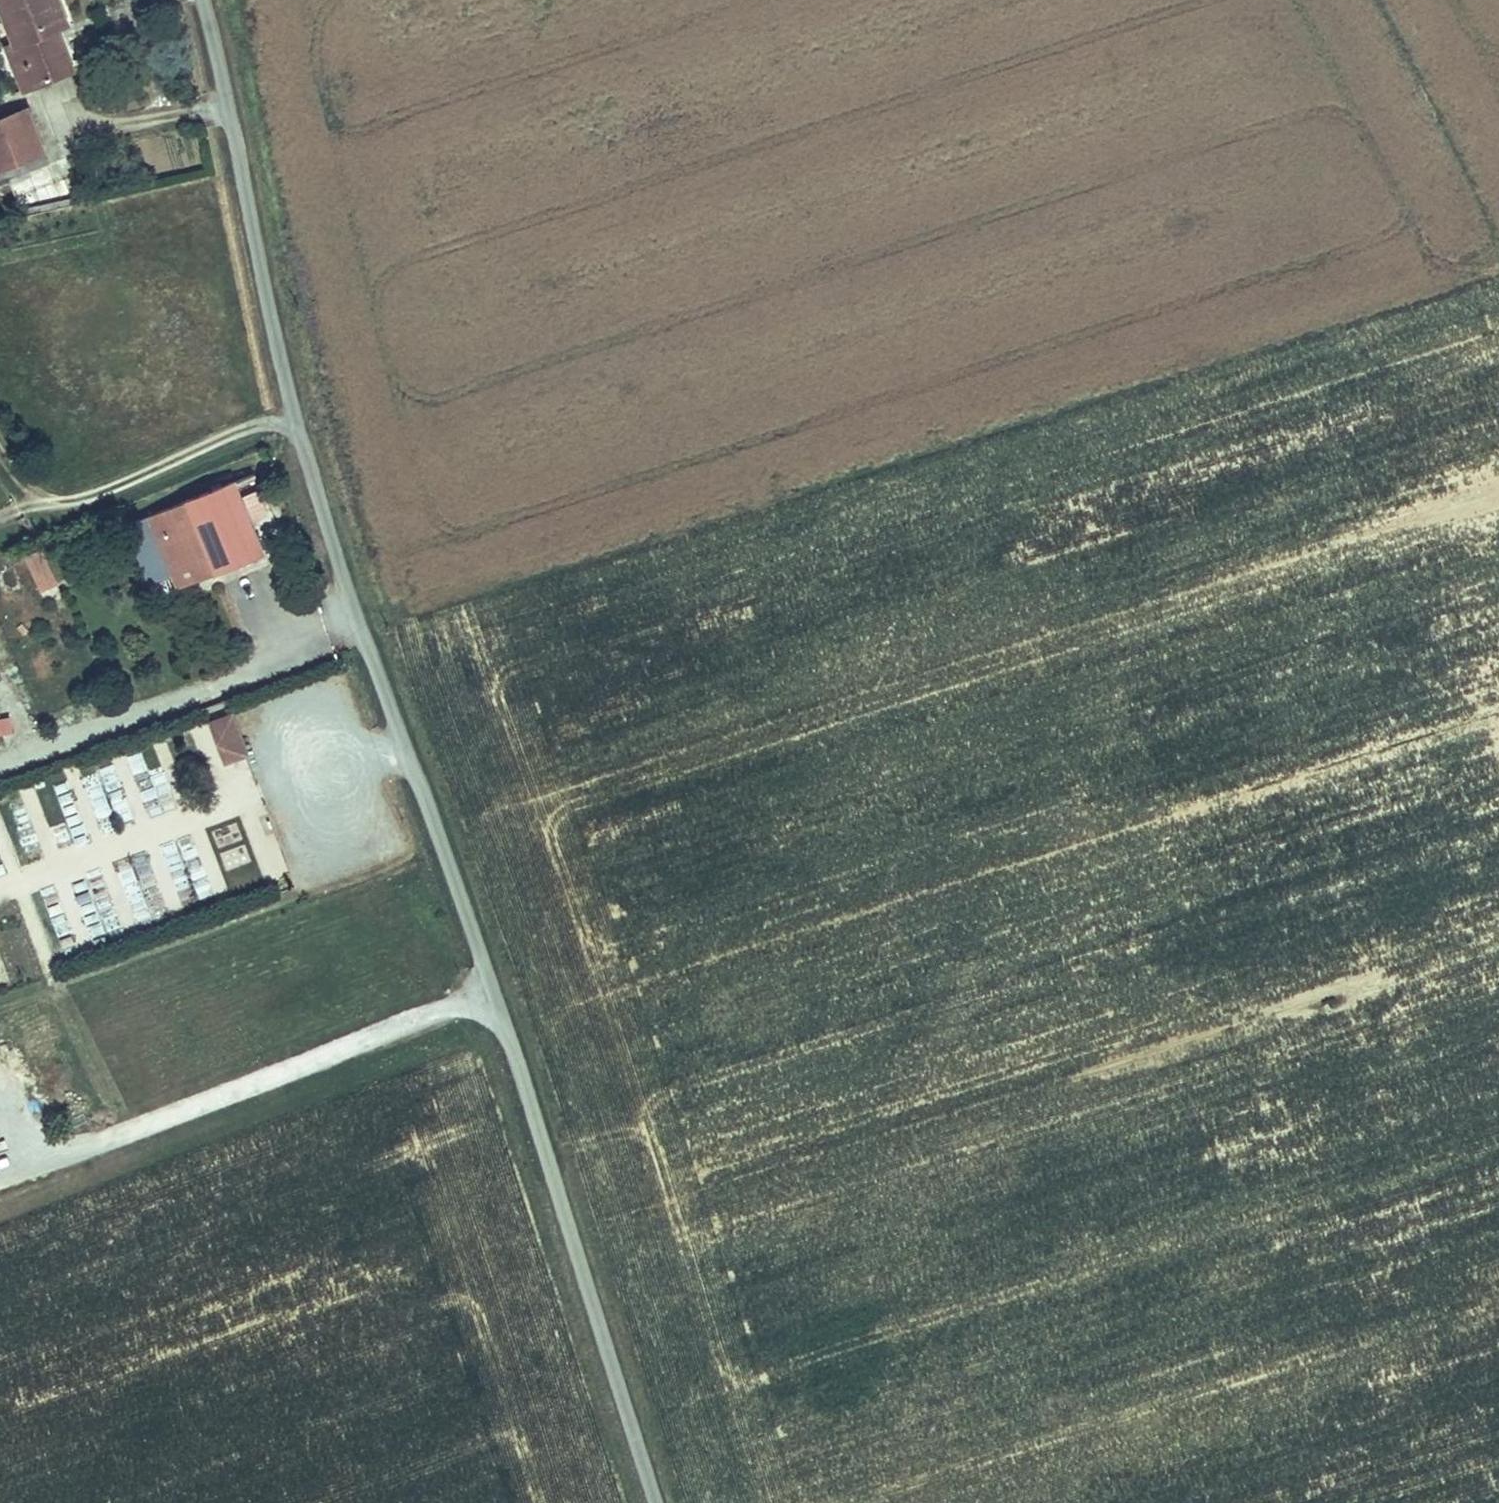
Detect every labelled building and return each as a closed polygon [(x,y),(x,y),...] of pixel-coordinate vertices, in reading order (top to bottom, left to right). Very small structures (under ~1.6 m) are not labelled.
[(58,0),(0,0),(0,10),(11,37),(16,35),(32,76),(70,61),(53,19),(64,15),(58,0)] [(32,76),(16,35),(11,37),(0,41),(0,56),(11,84),(32,76)] [(49,160),(25,101),(0,112),(0,180),(49,160)] [(238,481),(152,516),(180,587),(266,551),(238,481)] [(21,555),(38,591),(58,582),(41,546),(21,555)] [(244,748),(230,711),(210,718),(223,756),(244,748)] [(0,714),(0,747),(14,745),(10,713),(0,714)]
